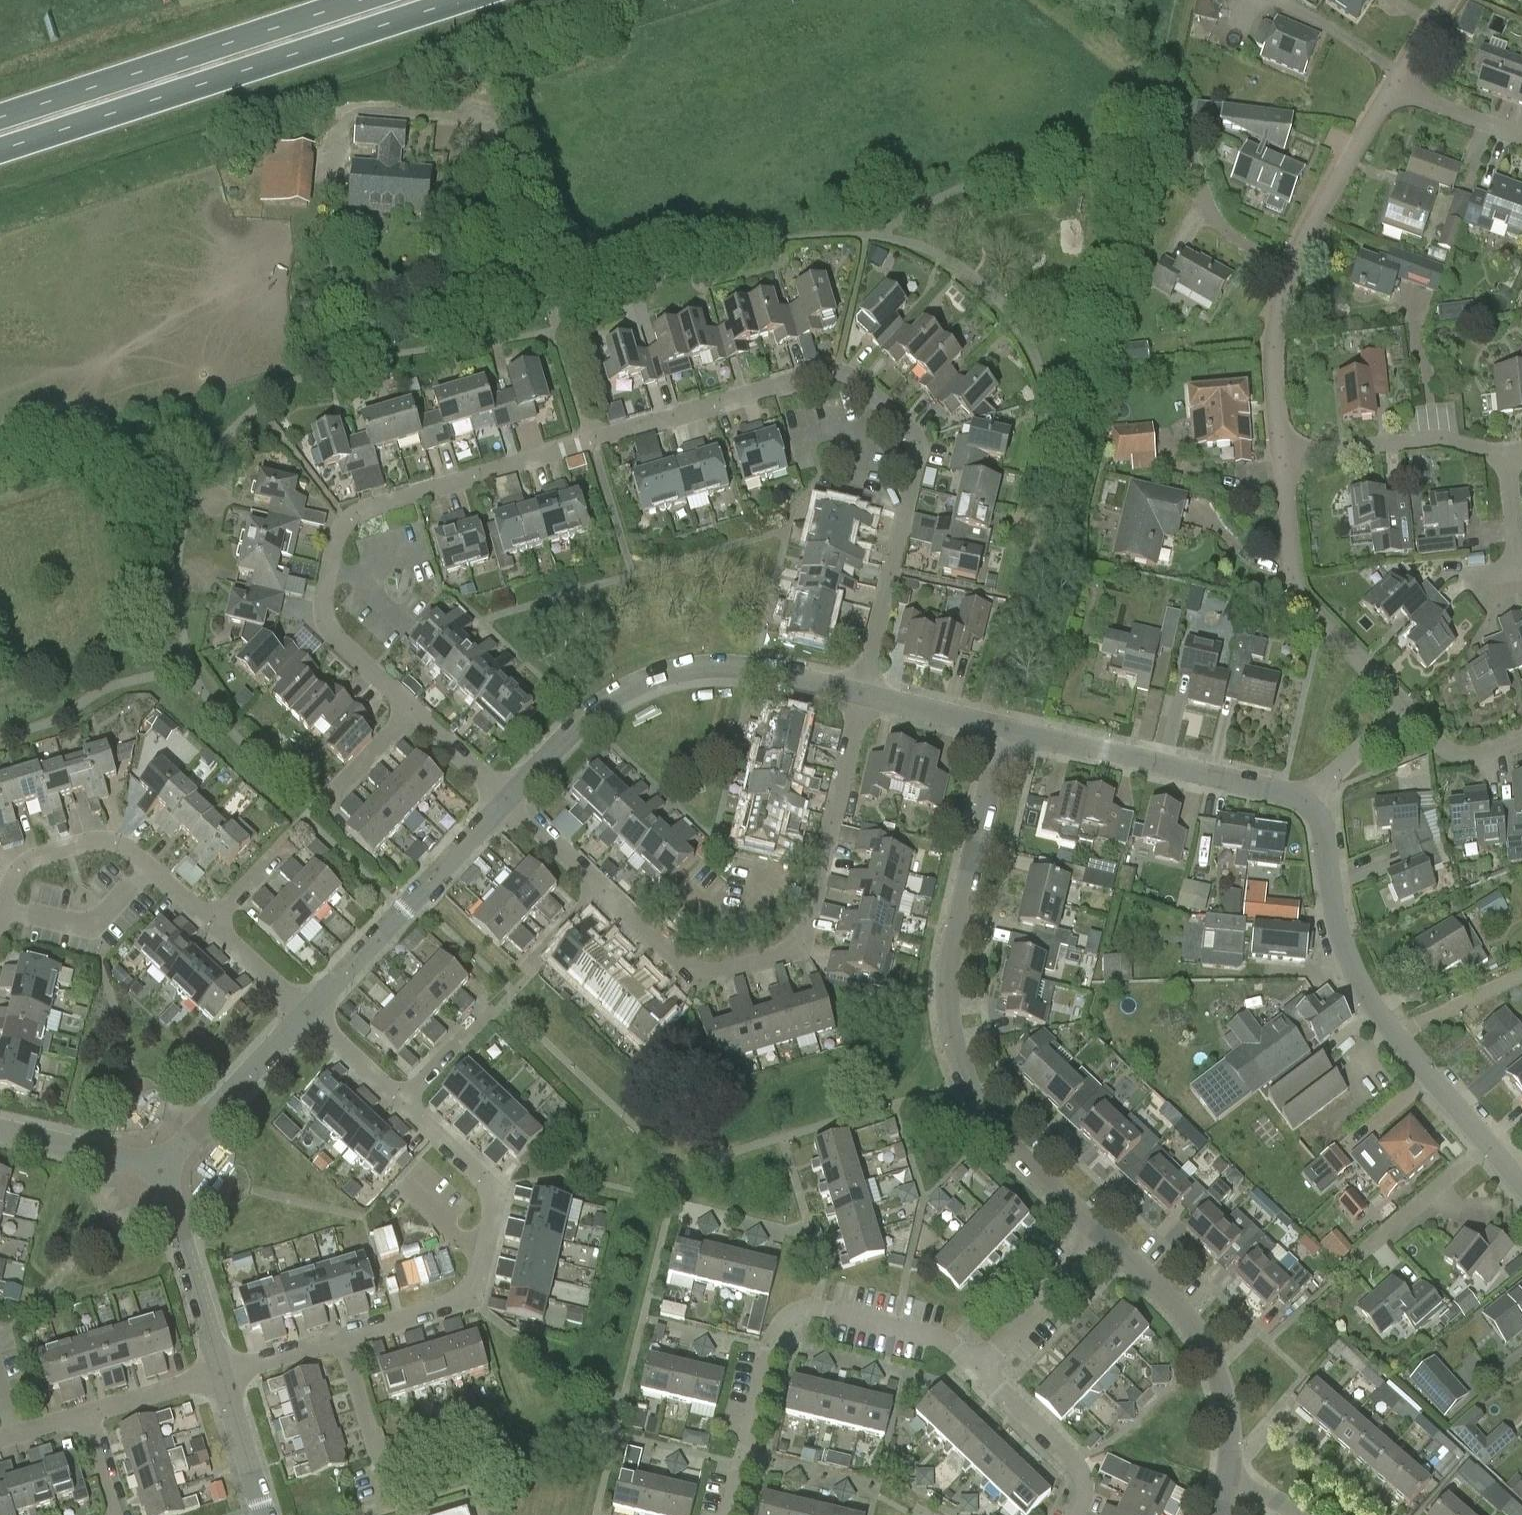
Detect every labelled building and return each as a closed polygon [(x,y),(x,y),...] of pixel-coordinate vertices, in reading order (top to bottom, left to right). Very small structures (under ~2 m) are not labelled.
[(1226,0),(1204,0),(1220,10),(1226,0)] [(1371,0),(1324,0),(1357,22),(1371,0)] [(1460,33),(1476,38),(1485,6),(1469,2),(1460,33)] [(1277,21),(1274,27),(1266,23),(1260,25),(1254,41),(1255,46),(1265,50),(1261,58),(1302,76),(1318,38),(1277,21)] [(1483,49),(1475,72),(1482,74),(1477,89),(1521,105),(1521,63),(1483,49)] [(1302,172),(1263,155),(1267,148),(1284,153),(1293,115),(1223,106),(1219,128),(1262,145),(1259,153),(1247,148),(1232,181),(1270,197),(1265,209),(1280,215),(1285,204),(1288,205),(1302,172)] [(380,145),(379,165),(354,163),(350,211),(427,216),(430,171),(398,168),(400,145),(402,146),(403,126),(357,123),(356,143),(380,145)] [(315,146),(266,142),(260,203),(310,207),(315,146)] [(1411,181),(1407,192),(1397,188),(1384,228),(1421,241),(1435,202),(1440,188),(1452,192),(1460,169),(1415,153),(1405,179),(1411,181)] [(1488,200),(1475,196),(1465,224),(1465,225),(1489,234),(1492,225),(1507,230),(1505,236),(1520,241),(1521,236),(1521,191),(1495,182),(1488,200)] [(1455,254),(1465,225),(1465,224),(1447,218),(1437,247),(1455,254)] [(1379,256),(1376,263),(1362,258),(1352,286),(1390,300),(1398,279),(1409,283),(1436,294),(1446,270),(1393,249),(1389,260),(1379,256)] [(1213,306),(1229,277),(1209,266),(1208,268),(1185,256),(1177,270),(1164,263),(1150,288),(1168,298),(1175,285),(1213,306)] [(795,288),(800,305),(788,309),(790,314),(798,340),(822,333),(822,331),(835,328),(837,323),(835,317),(824,280),(795,288)] [(905,306),(886,288),(855,320),(856,326),(881,350),(899,331),(890,322),(905,306)] [(771,296),(747,303),(758,339),(782,332),(786,344),(798,340),(790,314),(778,318),(771,296)] [(723,310),(730,333),(718,337),(726,361),(738,358),(735,346),(758,339),(747,303),(723,310)] [(1461,307),(1442,306),(1442,319),(1460,320),(1461,307)] [(718,337),(707,341),(700,317),(676,324),(687,360),(710,353),(714,365),(726,361),(718,337)] [(899,331),(881,350),(895,365),(903,357),(915,368),(942,340),(923,322),(907,339),(899,331)] [(659,355),(648,358),(655,382),(669,378),(666,366),(687,360),(676,324),(652,331),(659,355)] [(648,358),(636,362),(629,338),(605,345),(611,366),(604,368),(609,383),(639,374),(643,386),(655,382),(648,358)] [(942,340),(915,368),(926,379),(918,387),(934,402),(953,382),(943,374),(959,357),(962,353),(962,349),(957,345),(952,345),(950,348),(942,340)] [(1120,364),(1149,361),(1147,344),(1118,347),(1120,364)] [(1385,387),(1382,354),(1362,357),(1364,376),(1338,379),(1343,421),(1375,417),(1372,389),(1385,387)] [(509,375),(515,398),(502,402),(509,426),(535,418),(532,407),(547,403),(536,367),(509,375)] [(1495,372),(1500,415),(1521,413),(1521,369),(1495,372)] [(961,390),(953,382),(934,402),(949,417),(957,409),(972,424),(995,417),(983,405),(996,392),(977,374),(961,390)] [(484,382),(459,390),(469,423),(492,416),(496,430),(509,426),(502,402),(497,386),(491,388),(494,398),(489,399),(484,382)] [(1250,443),(1245,386),(1188,391),(1193,448),(1250,443)] [(438,414),(427,417),(437,448),(456,442),(455,439),(472,434),(469,423),(459,390),(433,397),(438,414)] [(396,408),(386,411),(396,444),(419,437),(423,452),(437,448),(427,417),(416,421),(410,404),(409,402),(406,400),(397,403),(396,406),(396,408)] [(366,435),(355,439),(364,471),(377,467),(372,451),(396,444),(386,411),(361,419),(366,435)] [(957,441),(952,462),(983,469),(985,457),(1003,461),(1008,436),(991,432),(995,417),(972,424),(968,443),(957,441)] [(351,473),(351,475),(364,471),(355,439),(343,442),(338,426),(313,433),(318,451),(315,452),(316,458),(315,458),(317,467),(322,466),(323,469),(338,465),(342,476),(351,473)] [(775,435),(764,439),(760,426),(750,429),(765,480),(787,473),(775,435)] [(1113,462),(1154,459),(1151,426),(1111,430),(1113,462)] [(739,432),(743,445),(732,448),(744,486),(765,480),(750,429),(739,432)] [(716,453),(706,456),(702,443),(691,446),(706,497),(728,491),(716,453)] [(681,449),(685,462),(674,465),(685,503),(706,497),(691,446),(681,449)] [(568,460),(571,471),(586,467),(583,456),(568,460)] [(674,465),(664,468),(660,456),(649,459),(664,510),(685,503),(674,465)] [(639,462),(643,475),(631,478),(642,516),(664,510),(649,459),(639,462)] [(983,469),(952,462),(951,462),(948,473),(964,477),(958,501),(992,509),(997,484),(980,480),(983,469)] [(273,517),(284,519),(301,523),(306,501),(294,498),(297,483),(295,483),(297,474),(278,470),(276,478),(261,475),(255,501),(272,505),(270,516),(273,517)] [(563,484),(552,487),(568,540),(573,539),(575,536),(588,532),(577,494),(567,497),(563,484)] [(546,504),(535,507),(546,544),(563,539),(566,541),(568,540),(552,487),(542,490),(546,504)] [(1130,487),(1113,556),(1158,567),(1169,518),(1179,520),(1184,500),(1130,487)] [(1396,495),(1383,496),(1383,492),(1364,494),(1364,490),(1350,492),(1355,532),(1370,530),(1373,554),(1412,550),(1407,503),(1397,504),(1396,495)] [(1422,515),(1425,542),(1416,543),(1418,558),(1457,553),(1455,539),(1464,538),(1463,527),(1468,527),(1466,508),(1470,508),(1468,494),(1428,498),(1430,514),(1422,515)] [(521,497),(510,500),(526,553),(530,551),(532,548),(546,544),(535,507),(525,510),(521,497)] [(523,554),(526,553),(510,500),(499,503),(503,517),(492,520),(494,525),(487,527),(501,573),(514,569),(512,561),(508,559),(507,556),(520,552),(523,554)] [(934,534),(935,535),(988,547),(991,533),(986,532),(992,509),(958,501),(953,523),(938,520),(937,524),(934,534)] [(808,520),(806,527),(849,536),(852,524),(868,528),(871,519),(817,506),(814,521),(808,520)] [(462,514),(452,517),(467,568),(488,562),(477,524),(466,527),(462,514)] [(284,519),(273,517),(271,529),(250,524),(244,548),(281,556),(286,533),(281,532),(284,519)] [(441,521),(445,534),(434,537),(445,574),(467,568),(452,517),(441,521)] [(849,536),(806,527),(805,534),(810,535),(807,550),(860,562),(863,552),(847,548),(849,536)] [(934,534),(929,557),(942,560),(938,574),(975,582),(980,561),(985,562),(988,547),(935,535),(934,534)] [(281,556),(244,548),(239,573),(249,575),(246,587),(266,591),(269,579),(275,581),(281,556)] [(807,550),(804,563),(798,562),(796,570),(802,571),(839,579),(842,568),(858,572),(860,562),(807,550)] [(1466,557),(1467,568),(1485,566),(1484,554),(1466,557)] [(802,571),(798,585),(793,584),(791,592),(834,602),(837,589),(853,593),(855,583),(839,579),(802,571)] [(1399,613),(1409,622),(1420,611),(1428,604),(1406,582),(1401,588),(1389,577),(1361,605),(1370,615),(1374,611),(1387,625),(1399,613)] [(246,587),(244,599),(233,596),(227,622),(247,626),(243,642),(263,636),(270,606),(269,606),(272,593),(266,591),(246,587)] [(788,606),(786,613),(829,623),(832,609),(839,610),(840,603),(834,602),(791,592),(791,594),(796,595),(793,607),(788,606)] [(1449,607),(1437,595),(1428,604),(1420,611),(1409,622),(1418,632),(1406,645),(1419,658),(1416,662),(1425,671),(1453,643),(1443,632),(1449,626),(1439,616),(1449,607)] [(776,601),(774,611),(786,613),(788,606),(788,603),(776,601)] [(928,665),(952,671),(960,639),(972,642),(972,640),(982,643),(991,608),(964,601),(957,631),(950,629),(949,632),(936,629),(935,635),(928,665)] [(421,619),(428,625),(411,643),(422,654),(418,658),(423,663),(465,618),(458,611),(446,623),(438,615),(436,617),(429,610),(421,619)] [(1160,632),(1174,636),(1180,613),(1165,610),(1162,623),(1160,632)] [(774,611),(772,620),(784,623),(785,620),(786,613),(774,611)] [(786,613),(785,620),(790,621),(786,636),(830,647),(832,639),(826,638),(829,623),(786,613)] [(935,635),(917,631),(920,619),(902,615),(897,638),(908,640),(903,665),(927,671),(928,665),(935,635)] [(472,625),(465,618),(423,663),(428,668),(432,664),(443,674),(470,646),(461,637),(472,625)] [(1514,632),(1509,619),(1495,624),(1508,657),(1514,674),(1521,671),(1521,629),(1514,632)] [(314,657),(325,646),(307,628),(296,639),(314,657)] [(1134,690),(1147,693),(1161,635),(1131,628),(1128,642),(1105,637),(1100,658),(1111,660),(1108,673),(1137,679),(1134,690)] [(238,663),(257,680),(267,669),(276,678),(283,671),(299,654),(286,642),(278,650),(263,636),(243,642),(251,649),(238,663)] [(1230,662),(1227,677),(1228,678),(1223,697),(1238,701),(1237,705),(1269,713),(1278,680),(1247,672),(1248,666),(1250,667),(1252,659),(1263,661),(1267,643),(1237,637),(1231,662),(1230,662)] [(470,646),(443,674),(454,684),(450,688),(455,693),(459,689),(485,661),(497,648),(490,641),(478,653),(470,646)] [(1228,678),(1227,677),(1210,673),(1216,648),(1188,641),(1181,668),(1195,671),(1187,702),(1220,710),(1223,697),(1228,678)] [(1514,674),(1508,657),(1497,662),(1493,652),(1477,658),(1480,666),(1465,671),(1479,708),(1491,704),(1490,700),(1507,694),(1501,678),(1514,674)] [(299,654),(283,671),(291,679),(274,697),(292,714),(317,687),(302,673),(310,664),(299,654)] [(485,661),(459,689),(469,698),(465,703),(471,708),(475,704),(501,675),(513,663),(505,656),(494,668),(485,661)] [(501,675),(475,704),(486,714),(483,718),(482,717),(474,725),(481,731),(522,687),(515,680),(511,685),(501,675)] [(317,687),(292,714),(311,731),(328,713),(336,721),(352,704),(341,694),(333,702),(317,687)] [(522,687),(481,731),(488,738),(496,730),(495,729),(498,725),(508,735),(516,725),(522,731),(537,716),(531,710),(534,707),(525,698),(529,694),(522,687)] [(352,704),(336,721),(331,726),(341,735),(328,748),(346,765),(371,738),(356,723),(364,715),(352,704)] [(179,730),(164,716),(163,717),(157,712),(146,723),(152,728),(152,730),(167,744),(179,730)] [(759,727),(758,734),(801,744),(804,730),(810,732),(812,725),(812,724),(768,714),(765,729),(759,727)] [(748,722),(746,731),(758,734),(759,727),(760,725),(748,722)] [(746,731),(743,741),(756,744),(756,741),(758,734),(746,731)] [(758,734),(756,741),(761,743),(758,757),(795,766),(802,768),(803,761),(797,759),(801,744),(758,734)] [(444,781),(417,756),(403,742),(396,750),(410,763),(403,771),(430,796),(444,781)] [(84,745),(85,752),(92,750),(91,747),(90,743),(84,745)] [(85,752),(83,753),(84,758),(99,801),(108,798),(102,780),(115,776),(112,767),(132,762),(135,744),(108,753),(106,746),(92,750),(85,752)] [(869,764),(864,788),(861,799),(879,802),(881,792),(886,793),(889,782),(904,785),(911,753),(912,750),(887,744),(882,767),(869,764)] [(207,749),(199,758),(208,766),(216,758),(207,749)] [(903,789),(904,790),(902,798),(917,802),(917,805),(939,810),(944,785),(931,782),(936,759),(911,753),(904,785),(903,789)] [(756,764),(753,778),(748,777),(790,788),(817,795),(820,785),(793,778),(795,766),(758,757),(753,756),(751,763),(756,764)] [(99,801),(84,758),(61,765),(70,795),(82,791),(87,804),(88,804),(92,816),(102,813),(99,801)] [(146,815),(159,801),(179,778),(162,762),(141,784),(151,794),(138,808),(146,815)] [(70,795),(61,765),(38,772),(56,828),(65,825),(57,799),(70,795)] [(380,766),(374,772),(415,811),(430,796),(403,771),(395,779),(380,766)] [(37,767),(14,774),(23,805),(36,801),(41,818),(47,816),(52,815),(38,772),(37,767)] [(577,806),(569,815),(576,822),(618,778),(611,771),(607,775),(598,767),(571,795),(581,804),(578,808),(577,806)] [(415,811),(374,772),(368,779),(382,793),(374,801),(401,826),(415,811)] [(14,774),(0,778),(0,811),(11,848),(24,844),(19,825),(15,826),(10,809),(23,805),(14,774)] [(790,788),(748,777),(746,785),(751,786),(748,800),(802,813),(804,804),(787,800),(790,788)] [(179,778),(159,801),(168,810),(156,824),(163,831),(194,798),(197,795),(180,779),(179,778)] [(576,822),(584,829),(592,821),(590,819),(594,816),(603,825),(630,797),(621,789),(625,785),(618,778),(576,822)] [(1503,826),(1506,846),(1507,846),(1506,838),(1521,836),(1521,778),(1512,779),(1517,824),(1503,826)] [(630,797),(603,825),(599,829),(605,834),(609,830),(619,840),(646,812),(639,805),(650,793),(643,786),(631,798),(630,797)] [(1452,835),(1453,834),(1454,845),(1476,842),(1477,849),(1506,846),(1503,826),(1503,820),(1488,821),(1485,788),(1463,790),(1465,803),(1448,805),(1452,835)] [(1048,802),(1043,824),(1041,833),(1059,837),(1060,842),(1076,846),(1080,827),(1086,797),(1064,791),(1060,805),(1048,802)] [(1080,827),(1076,846),(1078,846),(1079,840),(1093,843),(1097,840),(1126,847),(1134,815),(1109,810),(1113,797),(1088,791),(1086,797),(1080,827)] [(374,801),(367,809),(352,796),(346,803),(387,841),(401,826),(374,801)] [(211,814),(194,798),(163,831),(171,838),(180,827),(190,836),(211,814)] [(1419,815),(1415,816),(1413,798),(1374,803),(1377,831),(1396,829),(1398,842),(1412,836),(1417,849),(1431,844),(1419,815)] [(646,812),(619,840),(615,844),(620,849),(624,845),(635,855),(661,827),(654,820),(666,808),(658,800),(647,813),(646,812)] [(740,813),(738,821),(780,831),(783,819),(800,823),(802,813),(748,800),(745,814),(740,813)] [(387,841),(346,803),(340,809),(354,822),(346,831),(373,856),(387,841)] [(1179,813),(1151,806),(1143,843),(1158,847),(1156,859),(1179,864),(1186,835),(1175,832),(1179,813)] [(2,850),(11,848),(0,811),(0,843),(2,850)] [(185,862),(193,870),(199,863),(232,827),(214,811),(212,814),(211,814),(190,836),(200,846),(185,862)] [(55,828),(56,828),(52,815),(47,816),(51,829),(52,829),(55,828)] [(233,828),(232,827),(199,863),(205,869),(217,856),(228,866),(256,836),(240,821),(233,828)] [(780,831),(738,821),(736,827),(741,828),(738,843),(792,856),(794,846),(778,842),(780,831)] [(1244,871),(1250,825),(1218,821),(1215,851),(1238,854),(1236,870),(1244,871)] [(883,823),(880,838),(860,834),(858,842),(857,842),(855,852),(872,856),(870,867),(906,875),(911,854),(891,850),(893,842),(892,841),(896,826),(883,823)] [(671,836),(661,827),(635,855),(646,865),(641,869),(646,874),(689,829),(683,824),(671,836)] [(1251,826),(1250,825),(1244,871),(1246,871),(1247,865),(1278,869),(1280,858),(1284,832),(1251,828),(1251,826)] [(698,838),(689,829),(646,874),(652,879),(656,874),(667,885),(694,857),(686,850),(698,838)] [(304,849),(322,866),(332,856),(314,839),(304,849)] [(1440,840),(1431,844),(1417,849),(1422,861),(1387,875),(1399,904),(1434,889),(1428,874),(1441,869),(1441,868),(1450,864),(1440,840)] [(414,866),(427,852),(419,844),(406,859),(414,866)] [(480,858),(471,866),(479,874),(488,865),(480,858)] [(315,864),(307,873),(293,859),(286,866),(327,905),(339,892),(343,895),(345,892),(342,890),(315,864)] [(1088,861),(1086,872),(1115,879),(1118,868),(1088,861)] [(563,909),(549,896),(557,887),(530,862),(516,877),(557,916),(563,909)] [(1032,873),(1026,898),(1063,907),(1068,883),(1112,893),(1115,879),(1086,872),(1050,863),(1047,877),(1032,873)] [(327,905),(286,866),(280,873),(294,887),(286,895),(319,925),(320,924),(314,919),(327,905)] [(847,883),(907,898),(908,896),(901,894),(906,875),(870,867),(867,877),(850,873),(847,882),(847,883)] [(1121,869),(1117,893),(1130,896),(1135,872),(1121,869)] [(516,877),(514,878),(505,870),(492,885),(501,893),(502,892),(529,917),(536,910),(550,923),(557,916),(516,877)] [(1176,908),(1205,914),(1211,888),(1183,881),(1176,908)] [(907,898),(847,883),(845,893),(863,897),(860,908),(896,916),(896,917),(903,918),(907,898)] [(286,895),(279,903),(264,889),(258,896),(299,935),(311,922),(317,927),(319,925),(286,895)] [(1223,900),(1221,921),(1223,921),(1238,923),(1240,902),(1241,897),(1241,893),(1224,891),(1223,900)] [(1486,924),(1510,910),(1499,891),(1475,906),(1486,924)] [(502,892),(501,893),(487,907),(528,946),(535,939),(521,926),(529,917),(502,892)] [(299,935),(258,896),(251,903),(266,916),(258,925),(284,950),(288,954),(290,951),(287,948),(299,935)] [(1240,902),(1238,923),(1265,926),(1275,926),(1276,911),(1257,909),(1258,899),(1241,897),(1240,902)] [(1026,898),(1019,924),(1039,929),(1036,942),(1059,948),(1067,950),(1070,935),(1057,932),(1063,907),(1026,898)] [(838,923),(838,924),(898,939),(903,918),(896,917),(896,916),(860,908),(858,918),(843,915),(844,910),(823,905),(819,919),(838,923)] [(528,946),(487,907),(473,922),(500,948),(508,939),(522,952),(528,946)] [(181,918),(170,930),(162,922),(135,951),(146,961),(146,966),(149,968),(189,926),(181,918)] [(1486,962),(1460,918),(1413,947),(1430,975),(1437,976),(1459,963),(1466,974),(1486,962)] [(1241,957),(1262,959),(1265,926),(1238,923),(1223,921),(1221,921),(1205,920),(1204,933),(1215,934),(1213,952),(1204,951),(1204,952),(1203,952),(1202,967),(1240,971),(1241,957)] [(567,976),(592,950),(584,942),(597,928),(590,921),(552,962),(567,976)] [(898,939),(838,924),(835,934),(853,938),(851,949),(887,957),(887,955),(891,939),(898,941),(898,939)] [(189,926),(149,968),(152,971),(156,970),(167,980),(194,952),(187,945),(197,934),(189,926)] [(410,956),(429,936),(419,926),(400,946),(410,956)] [(1275,926),(1265,926),(1262,959),(1304,963),(1307,930),(1302,929),(1275,926)] [(1013,951),(1007,976),(1039,984),(1040,983),(1043,971),(1050,973),(1054,970),(1059,948),(1036,942),(1032,941),(1029,954),(1013,951)] [(600,957),(592,950),(567,976),(583,991),(620,950),(613,943),(600,957)] [(202,959),(194,952),(167,980),(178,991),(178,995),(181,997),(220,955),(213,948),(202,959)] [(827,975),(828,975),(824,981),(834,987),(852,991),(854,981),(855,981),(857,973),(873,976),(870,987),(888,991),(891,979),(889,979),(894,957),(887,955),(887,957),(851,949),(848,959),(831,955),(828,966),(829,966),(827,975)] [(628,957),(620,950),(583,991),(598,1005),(623,978),(615,971),(628,957)] [(220,955),(181,997),(184,1000),(188,1000),(198,1010),(225,981),(218,975),(229,963),(220,955)] [(442,956),(427,971),(469,1010),(475,1004),(461,991),(470,982),(442,956)] [(1103,984),(1132,984),(1132,958),(1103,958),(1103,984)] [(5,968),(2,979),(58,992),(59,988),(56,985),(60,970),(23,962),(21,972),(5,968)] [(814,997),(804,1000),(815,1035),(835,1029),(819,975),(814,965),(806,968),(814,997)] [(427,971),(413,986),(441,1013),(449,1005),(463,1017),(469,1010),(427,971)] [(631,985),(623,978),(598,1005),(613,1019),(651,979),(644,972),(631,985)] [(745,976),(735,980),(739,995),(750,992),(745,976)] [(1001,1001),(1009,1003),(1005,1017),(1017,1020),(1045,1026),(1054,986),(1040,983),(1039,984),(1007,976),(1001,1001)] [(233,989),(225,981),(198,1010),(215,1025),(252,985),(244,977),(233,989)] [(2,979),(0,988),(0,991),(15,994),(13,1004),(50,1012),(54,997),(57,995),(58,992),(2,979)] [(659,986),(651,979),(613,1019),(629,1034),(653,1007),(646,999),(659,986)] [(778,988),(794,1041),(815,1035),(804,1000),(793,1004),(788,985),(780,987),(778,988)] [(441,1013),(413,986),(399,1001),(441,1041),(447,1034),(433,1021),(441,1013)] [(774,1009),(764,1012),(774,1047),(794,1041),(778,988),(768,991),(774,1009)] [(1325,992),(1311,1003),(1307,999),(1301,997),(1281,1011),(1285,1016),(1280,1021),(1301,1048),(1312,1039),(1317,1044),(1347,1021),(1325,992)] [(753,1016),(748,997),(739,1000),(754,1053),(774,1047),(764,1012),(753,1016)] [(653,1007),(629,1034),(644,1048),(682,1008),(674,1000),(661,1014),(653,1007)] [(735,1022),(724,1025),(734,1059),(754,1053),(739,1000),(729,1003),(735,1022)] [(399,1001),(385,1016),(413,1043),(421,1034),(434,1047),(441,1041),(399,1001)] [(11,1014),(0,1011),(0,1023),(48,1034),(49,1030),(47,1027),(50,1012),(13,1004),(11,1014)] [(734,1059),(724,1025),(714,1028),(708,1010),(698,1013),(714,1065),(734,1059)] [(1504,1011),(1482,1030),(1489,1038),(1479,1045),(1495,1064),(1518,1044),(1521,1049),(1521,1032),(1504,1011)] [(413,1043),(385,1016),(370,1031),(398,1058),(412,1071),(419,1063),(405,1051),(413,1043)] [(1242,1048),(1223,1063),(1189,1089),(1216,1123),(1257,1092),(1266,1103),(1303,1073),(1295,1063),(1306,1054),(1301,1048),(1280,1021),(1260,1036),(1244,1016),(1228,1029),(1242,1048)] [(0,1023),(0,1035),(5,1036),(3,1046),(40,1054),(43,1040),(47,1037),(48,1034),(0,1023)] [(1022,1056),(1032,1065),(1021,1077),(1040,1095),(1064,1070),(1052,1058),(1060,1050),(1043,1034),(1022,1056)] [(38,1076),(39,1072),(37,1069),(40,1054),(3,1046),(1,1056),(0,1056),(0,1067),(38,1076)] [(1334,1103),(1368,1073),(1361,1065),(1360,1066),(1350,1055),(1317,1083),(1334,1103)] [(467,1064),(442,1091),(429,1105),(436,1112),(449,1098),(457,1105),(482,1078),(467,1064)] [(1508,1077),(1521,1094),(1521,1065),(1508,1077)] [(338,1066),(327,1078),(300,1106),(316,1121),(343,1093),(336,1086),(347,1074),(338,1066)] [(0,1067),(0,1089),(30,1097),(33,1083),(37,1080),(38,1076),(0,1067)] [(1064,1070),(1040,1095),(1059,1113),(1070,1101),(1080,1111),(1101,1089),(1081,1070),(1073,1078),(1064,1070)] [(457,1105),(466,1113),(453,1127),(459,1133),(497,1092),(482,1078),(457,1105)] [(351,1100),(343,1093),(316,1121),(328,1132),(328,1136),(330,1138),(370,1096),(362,1088),(351,1100)] [(1080,1111),(1091,1121),(1079,1133),(1098,1151),(1122,1125),(1103,1108),(1111,1099),(1101,1089),(1080,1111)] [(497,1092),(459,1133),(466,1140),(480,1126),(488,1133),(513,1106),(497,1092)] [(370,1096),(330,1138),(335,1142),(337,1141),(348,1151),(375,1122),(368,1116),(379,1104),(370,1096)] [(488,1133),(496,1141),(483,1154),(490,1161),(528,1120),(513,1106),(488,1133)] [(274,1125),(295,1143),(305,1132),(285,1114),(274,1125)] [(375,1122),(348,1151),(360,1162),(360,1166),(362,1168),(402,1126),(394,1119),(383,1130),(375,1122)] [(528,1120),(490,1161),(496,1167),(509,1153),(518,1161),(520,1159),(527,1166),(542,1149),(535,1143),(543,1134),(528,1120)] [(899,1136),(894,1120),(885,1123),(890,1139),(899,1136)] [(1122,1125),(1098,1151),(1116,1168),(1127,1156),(1138,1167),(1156,1148),(1159,1145),(1142,1129),(1134,1137),(1122,1125)] [(1422,1140),(1409,1125),(1378,1152),(1391,1168),(1422,1140)] [(402,1126),(362,1168),(365,1171),(369,1171),(380,1181),(395,1165),(402,1171),(413,1160),(406,1153),(407,1152),(399,1145),(410,1133),(402,1126)] [(814,1150),(817,1161),(810,1163),(813,1172),(820,1170),(821,1175),(855,1164),(848,1140),(814,1150)] [(1397,1175),(1379,1191),(1386,1200),(1436,1156),(1422,1141),(1391,1168),(1397,1175)] [(1300,1144),(1291,1152),(1323,1190),(1351,1166),(1334,1148),(1327,1154),(1317,1163),(1308,1153),(1300,1144)] [(907,1161),(902,1145),(893,1148),(898,1163),(907,1161)] [(1138,1167),(1147,1175),(1136,1186),(1152,1202),(1175,1177),(1166,1168),(1172,1162),(1156,1148),(1138,1167)] [(326,1173),(335,1163),(325,1154),(316,1165),(326,1173)] [(821,1175),(824,1185),(817,1187),(820,1197),(827,1194),(828,1199),(862,1189),(855,1164),(821,1175)] [(1176,1178),(1175,1177),(1152,1202),(1168,1217),(1179,1205),(1188,1213),(1206,1194),(1190,1180),(1197,1172),(1188,1164),(1176,1178)] [(961,1167),(950,1179),(957,1186),(968,1173),(961,1167)] [(10,1197),(10,1193),(9,1189),(12,1175),(0,1172),(0,1195),(10,1197)] [(894,1192),(889,1198),(890,1201),(899,1198),(916,1193),(914,1185),(897,1190),(897,1191),(894,1192)] [(862,1189),(828,1199),(833,1214),(825,1217),(827,1226),(836,1223),(870,1213),(862,1189)] [(571,1203),(535,1194),(516,1190),(513,1200),(533,1204),(531,1214),(566,1223),(571,1203)] [(939,1190),(936,1193),(932,1197),(945,1209),(951,1203),(939,1190)] [(1354,1222),(1368,1209),(1352,1191),(1338,1203),(1354,1222)] [(916,1193),(899,1198),(902,1208),(919,1203),(916,1193)] [(1188,1213),(1196,1221),(1185,1233),(1201,1248),(1224,1224),(1215,1215),(1221,1209),(1206,1194),(1188,1213)] [(0,1195),(0,1217),(2,1217),(5,1202),(9,1200),(10,1197),(0,1195)] [(1031,1219),(1029,1221),(1003,1196),(985,1214),(1016,1244),(1018,1243),(1012,1237),(1023,1226),(1029,1231),(1036,1224),(1031,1219)] [(945,1209),(932,1197),(926,1203),(939,1216),(945,1209)] [(1237,1211),(1224,1224),(1201,1248),(1217,1263),(1225,1254),(1234,1262),(1236,1260),(1262,1235),(1237,1211)] [(870,1213),(836,1223),(840,1238),(832,1241),(835,1249),(843,1247),(843,1248),(877,1237),(870,1213)] [(508,1222),(507,1230),(562,1243),(566,1223),(531,1214),(528,1226),(508,1222)] [(1016,1244),(985,1214),(967,1232),(999,1263),(1001,1261),(994,1255),(1005,1244),(1011,1250),(1016,1244)] [(703,1220),(712,1235),(720,1231),(710,1216),(703,1220)] [(1282,1216),(1275,1222),(1281,1228),(1287,1221),(1282,1216)] [(703,1220),(695,1225),(704,1240),(712,1235),(703,1220)] [(752,1232),(761,1247),(769,1243),(759,1228),(752,1232)] [(562,1243),(507,1230),(504,1240),(524,1244),(521,1255),(557,1263),(562,1243)] [(1501,1270),(1497,1267),(1511,1249),(1488,1230),(1476,1246),(1463,1236),(1442,1261),(1468,1283),(1475,1275),(1488,1286),(1501,1270)] [(752,1232),(744,1237),(754,1252),(761,1247),(752,1232)] [(967,1232),(950,1249),(981,1281),(983,1279),(977,1273),(988,1262),(994,1268),(999,1263),(967,1232)] [(1337,1262),(1352,1251),(1339,1232),(1323,1242),(1337,1262)] [(1236,1260),(1245,1268),(1234,1280),(1251,1295),(1288,1257),(1278,1247),(1275,1248),(1262,1235),(1236,1260)] [(877,1237),(843,1248),(847,1262),(839,1265),(842,1274),(884,1262),(877,1237)] [(679,1241),(670,1277),(694,1282),(703,1247),(679,1241)] [(703,1247),(694,1282),(720,1289),(727,1257),(728,1253),(703,1247)] [(981,1281),(950,1249),(932,1267),(957,1292),(970,1280),(977,1286),(981,1281)] [(238,1272),(257,1264),(253,1252),(233,1260),(238,1272)] [(727,1257),(720,1289),(744,1294),(752,1258),(751,1258),(728,1253),(727,1257)] [(521,1255),(519,1265),(499,1261),(497,1270),(552,1283),(557,1263),(521,1255)] [(346,1259),(343,1260),(344,1264),(360,1316),(370,1313),(366,1297),(376,1294),(365,1257),(350,1262),(346,1259)] [(903,1269),(905,1260),(889,1257),(887,1265),(903,1269)] [(1312,1279),(1288,1257),(1251,1295),(1266,1310),(1277,1299),(1285,1307),(1312,1279)] [(337,1266),(323,1270),(334,1307),(344,1304),(349,1320),(360,1316),(344,1264),(343,1260),(339,1261),(337,1266)] [(1521,1271),(1521,1260),(1507,1268),(1512,1277),(1521,1271)] [(929,1265),(913,1262),(912,1271),(927,1274),(929,1265)] [(752,1263),(743,1298),(756,1301),(750,1330),(761,1333),(776,1269),(752,1263)] [(305,1271),(301,1272),(318,1329),(329,1326),(324,1310),(334,1307),(323,1270),(309,1274),(305,1271)] [(552,1283),(497,1270),(495,1279),(515,1284),(512,1295),(548,1303),(552,1283)] [(295,1278),(282,1282),(293,1319),(302,1316),(307,1332),(318,1329),(301,1272),(297,1274),(295,1278)] [(1420,1282),(1406,1295),(1392,1280),(1358,1309),(1381,1336),(1403,1316),(1416,1331),(1442,1308),(1420,1282)] [(263,1284),(260,1285),(261,1289),(277,1341),(287,1338),(283,1322),(293,1319),(282,1282),(267,1287),(263,1284)] [(1495,1305),(1482,1316),(1507,1346),(1521,1333),(1521,1284),(1495,1305)] [(237,1313),(242,1330),(250,1327),(251,1331),(261,1329),(266,1344),(277,1341),(261,1289),(260,1285),(256,1286),(254,1291),(240,1295),(245,1311),(237,1313)] [(512,1295),(510,1305),(490,1301),(488,1311),(543,1323),(548,1303),(512,1295)] [(664,1304),(661,1316),(665,1317),(685,1321),(688,1309),(666,1304),(664,1304)] [(585,1324),(587,1310),(569,1306),(567,1320),(585,1324)] [(1121,1309),(1102,1328),(1135,1358),(1138,1356),(1130,1349),(1142,1338),(1151,1341),(1155,1338),(1149,1332),(1146,1333),(1121,1309)] [(144,1320),(141,1321),(141,1323),(157,1376),(167,1373),(163,1357),(173,1354),(162,1317),(147,1321),(144,1320)] [(478,1335),(466,1339),(460,1320),(453,1322),(469,1376),(489,1370),(478,1335)] [(136,1325),(121,1329),(132,1366),(141,1363),(146,1379),(157,1376),(141,1323),(141,1321),(137,1322),(136,1325)] [(443,1325),(449,1344),(439,1347),(449,1382),(469,1376),(453,1322),(443,1325)] [(665,1328),(656,1326),(653,1341),(662,1343),(665,1328)] [(1135,1358),(1102,1328),(1084,1345),(1118,1377),(1120,1375),(1112,1367),(1123,1356),(1134,1359),(1135,1358)] [(103,1332),(99,1333),(116,1388),(126,1385),(121,1369),(132,1366),(121,1329),(106,1334),(103,1332)] [(421,1331),(413,1334),(429,1388),(449,1382),(439,1347),(427,1350),(421,1331)] [(94,1337),(79,1342),(90,1379),(100,1376),(105,1391),(116,1388),(99,1333),(96,1334),(94,1337)] [(404,1337),(410,1356),(399,1359),(410,1394),(429,1388),(413,1334),(404,1337)] [(707,1338),(700,1343),(709,1357),(716,1352),(707,1338)] [(1358,1374),(1369,1363),(1341,1338),(1328,1353),(1337,1361),(1340,1358),(1358,1374)] [(61,1344),(57,1345),(74,1401),(85,1397),(80,1382),(90,1379),(79,1342),(66,1346),(61,1344)] [(399,1359),(388,1362),(382,1343),(373,1346),(390,1400),(410,1394),(399,1359)] [(709,1357),(700,1343),(692,1348),(702,1362),(709,1357)] [(63,1404),(74,1401),(57,1345),(54,1346),(52,1350),(37,1355),(48,1391),(58,1388),(63,1404)] [(1118,1377),(1084,1345),(1066,1363),(1101,1395),(1103,1393),(1095,1384),(1105,1374),(1116,1378),(1118,1377)] [(1469,1396),(1436,1358),(1413,1379),(1446,1417),(1469,1396)] [(826,1360),(819,1364),(827,1377),(834,1373),(826,1360)] [(666,1403),(675,1368),(650,1362),(641,1397),(666,1403)] [(1101,1395),(1066,1363),(1049,1380),(1082,1414),(1085,1411),(1076,1402),(1087,1392),(1100,1396),(1101,1395)] [(1370,1364),(1369,1363),(1358,1374),(1369,1384),(1367,1387),(1374,1394),(1373,1395),(1384,1383),(1367,1368),(1370,1364)] [(827,1377),(819,1364),(812,1368),(820,1382),(827,1377)] [(318,1367),(284,1378),(268,1382),(271,1394),(287,1389),(291,1402),(327,1391),(325,1382),(323,1382),(318,1367)] [(699,1374),(675,1368),(666,1403),(691,1409),(699,1374)] [(1168,1368),(1151,1369),(1151,1377),(1169,1377),(1168,1368)] [(883,1385),(875,1371),(868,1375),(876,1389),(883,1385)] [(699,1374),(691,1409),(716,1415),(724,1380),(699,1374)] [(876,1389),(868,1375),(861,1380),(869,1394),(876,1389)] [(1169,1377),(1151,1377),(1151,1386),(1169,1386),(1169,1377)] [(1082,1414),(1049,1380),(1029,1400),(1054,1424),(1068,1410),(1081,1414),(1082,1414)] [(1384,1383),(1373,1395),(1392,1412),(1405,1397),(1389,1382),(1386,1385),(1384,1383)] [(810,1425),(818,1389),(793,1383),(785,1419),(810,1425)] [(1314,1425),(1334,1401),(1315,1385),(1295,1408),(1314,1425)] [(843,1395),(818,1389),(810,1425),(835,1431),(843,1395)] [(291,1402),(295,1416),(279,1421),(282,1432),(332,1416),(328,1401),(330,1400),(327,1391),(291,1402)] [(933,1436),(958,1410),(939,1392),(915,1418),(927,1430),(926,1435),(929,1439),(932,1435),(933,1436)] [(868,1401),(843,1395),(835,1431),(859,1437),(868,1401)] [(1424,1414),(1405,1397),(1392,1412),(1410,1428),(1421,1417),(1424,1414)] [(868,1401),(859,1437),(884,1443),(892,1407),(868,1401)] [(1334,1401),(1314,1425),(1332,1441),(1353,1418),(1334,1401)] [(1134,1404),(1116,1405),(1116,1414),(1134,1413),(1134,1404)] [(1450,1426),(1483,1467),(1520,1438),(1507,1423),(1487,1439),(1476,1425),(1486,1416),(1477,1404),(1450,1426)] [(191,1406),(183,1408),(186,1418),(194,1415),(191,1406)] [(914,1413),(898,1409),(896,1418),(912,1422),(914,1413)] [(958,1410),(933,1436),(945,1447),(943,1452),(947,1456),(950,1452),(952,1453),(976,1428),(958,1410)] [(169,1411),(153,1416),(119,1426),(124,1442),(121,1442),(124,1452),(161,1441),(156,1426),(172,1421),(169,1411)] [(1134,1413),(1116,1414),(1116,1423),(1135,1423),(1134,1413)] [(337,1432),(332,1416),(282,1432),(285,1441),(301,1437),(306,1451),(342,1440),(339,1431),(337,1432)] [(1364,1428),(1353,1418),(1332,1441),(1351,1457),(1382,1422),(1375,1416),(1364,1428)] [(1421,1417),(1410,1428),(1410,1429),(1414,1424),(1415,1425),(1409,1432),(1418,1440),(1424,1434),(1432,1441),(1439,1433),(1421,1417)] [(1383,1423),(1382,1422),(1351,1457),(1370,1474),(1391,1450),(1373,1435),(1383,1423)] [(976,1428),(952,1453),(963,1464),(961,1470),(965,1474),(969,1470),(970,1471),(995,1445),(976,1428)] [(687,1430),(684,1443),(708,1447),(710,1434),(687,1430)] [(1439,1433),(1432,1441),(1434,1443),(1428,1450),(1441,1462),(1434,1471),(1444,1480),(1464,1457),(1458,1451),(1458,1450),(1439,1433)] [(1090,1452),(1101,1440),(1095,1434),(1084,1445),(1090,1452)] [(306,1451),(309,1464),(293,1468),(297,1480),(347,1466),(342,1450),(345,1450),(342,1440),(306,1451)] [(161,1441),(124,1452),(127,1462),(130,1461),(134,1475),(184,1460),(181,1448),(164,1453),(161,1441)] [(995,1445),(970,1471),(981,1482),(980,1488),(983,1491),(987,1487),(989,1489),(1013,1463),(995,1445)] [(50,1448),(37,1452),(53,1505),(55,1505),(54,1501),(73,1495),(76,1505),(89,1501),(74,1453),(62,1457),(63,1460),(55,1463),(50,1448)] [(831,1450),(827,1462),(851,1470),(855,1458),(831,1450)] [(1391,1450),(1370,1474),(1389,1490),(1410,1467),(1391,1450)] [(23,1476),(34,1514),(43,1514),(42,1513),(37,1514),(36,1511),(53,1505),(37,1452),(27,1455),(33,1473),(23,1476)] [(688,1469),(679,1454),(671,1459),(680,1474),(688,1469)] [(680,1474),(671,1459),(663,1464),(672,1479),(680,1474)] [(187,1470),(184,1460),(134,1475),(138,1490),(136,1490),(139,1500),(175,1489),(171,1475),(187,1470)] [(0,1466),(0,1473),(13,1514),(21,1514),(29,1512),(30,1514),(34,1514),(23,1476),(15,1478),(11,1463),(0,1466)] [(1032,1481),(1013,1463),(989,1489),(999,1499),(998,1505),(1001,1509),(1005,1504),(1007,1506),(1032,1481)] [(1156,1514),(1164,1514),(1175,1491),(1125,1467),(1119,1480),(1131,1486),(1125,1500),(1156,1514)] [(1410,1467),(1389,1490),(1408,1507),(1429,1484),(1410,1467)] [(1488,1491),(1495,1483),(1494,1483),(1476,1467),(1468,1475),(1470,1476),(1468,1479),(1474,1484),(1477,1481),(1488,1491)] [(798,1470),(790,1475),(799,1490),(807,1485),(798,1470)] [(915,1471),(915,1481),(915,1488),(924,1488),(924,1471),(915,1471)] [(924,1471),(924,1488),(933,1488),(933,1471),(924,1471)] [(0,1473),(0,1514),(13,1514),(0,1473)] [(799,1490),(790,1475),(783,1479),(791,1494),(799,1490)] [(647,1484),(622,1477),(613,1513),(622,1514),(639,1514),(647,1484)] [(1032,1481),(1007,1506),(1016,1514),(1034,1514),(1050,1498),(1032,1481)] [(223,1482),(210,1486),(215,1503),(228,1499),(223,1482)] [(847,1482),(840,1486),(848,1502),(856,1497),(847,1482)] [(639,1514),(666,1514),(672,1490),(647,1484),(639,1514)] [(840,1486),(832,1491),(841,1506),(848,1502),(840,1486)] [(139,1500),(142,1509),(144,1508),(146,1514),(178,1514),(199,1509),(195,1496),(179,1501),(175,1489),(139,1500)] [(666,1514),(692,1514),(697,1496),(672,1490),(666,1514)] [(968,1497),(959,1497),(959,1514),(968,1514),(968,1497)] [(977,1497),(968,1497),(968,1514),(977,1514),(977,1497)] [(790,1505),(765,1499),(761,1514),(788,1514),(790,1505)] [(1447,1499),(1433,1514),(1465,1514),(1447,1499)] [(1125,1500),(1118,1514),(1106,1508),(1103,1514),(1156,1514),(1125,1500)] [(1504,1514),(1521,1514),(1521,1508),(1513,1500),(1502,1513),(1504,1514)] [(790,1505),(788,1514),(814,1514),(815,1511),(790,1505)]
